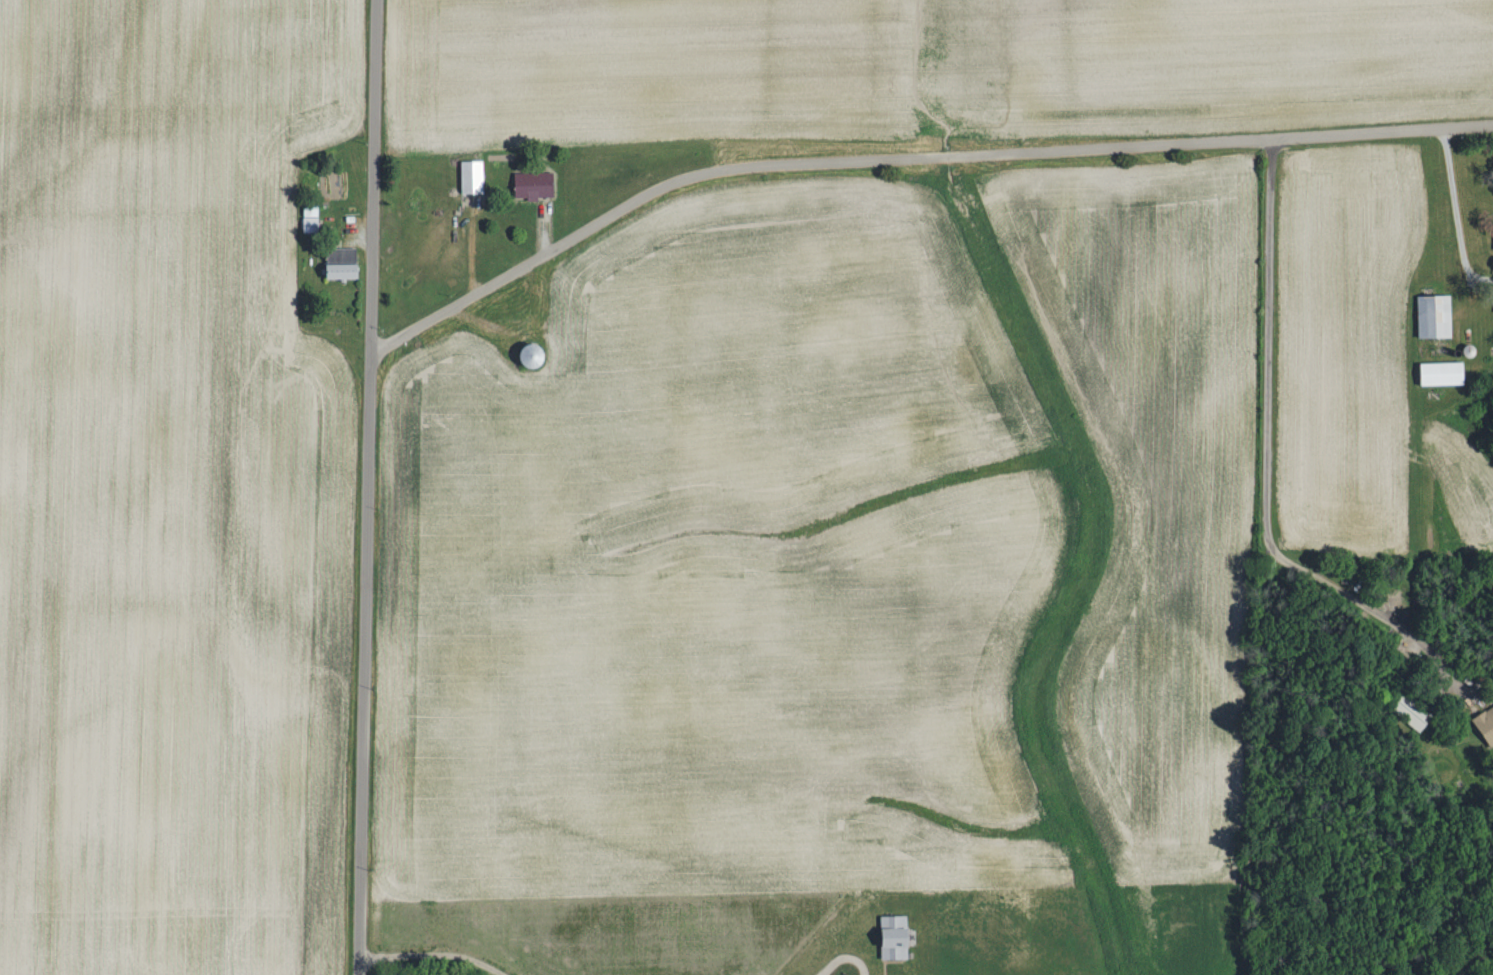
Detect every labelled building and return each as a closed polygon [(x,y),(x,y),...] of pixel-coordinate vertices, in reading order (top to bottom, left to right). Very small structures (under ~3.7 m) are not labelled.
[(483,160),(461,160),(462,193),(484,192),(483,160)] [(555,197),(554,172),(516,173),(516,198),(555,197)] [(304,232),(319,232),(318,203),(304,203),(304,232)] [(332,257),(356,256),(355,247),(331,248),(332,257)] [(358,262),(327,262),(327,278),(358,277),(358,262)] [(1419,337),(1453,337),(1452,293),(1418,294),(1419,337)] [(1466,384),(1465,361),(1420,362),(1421,385),(1466,384)] [(1492,746),(1492,745),(1492,707),(1474,720),(1492,746)] [(909,958),(908,915),(882,915),(883,959),(909,958)]
